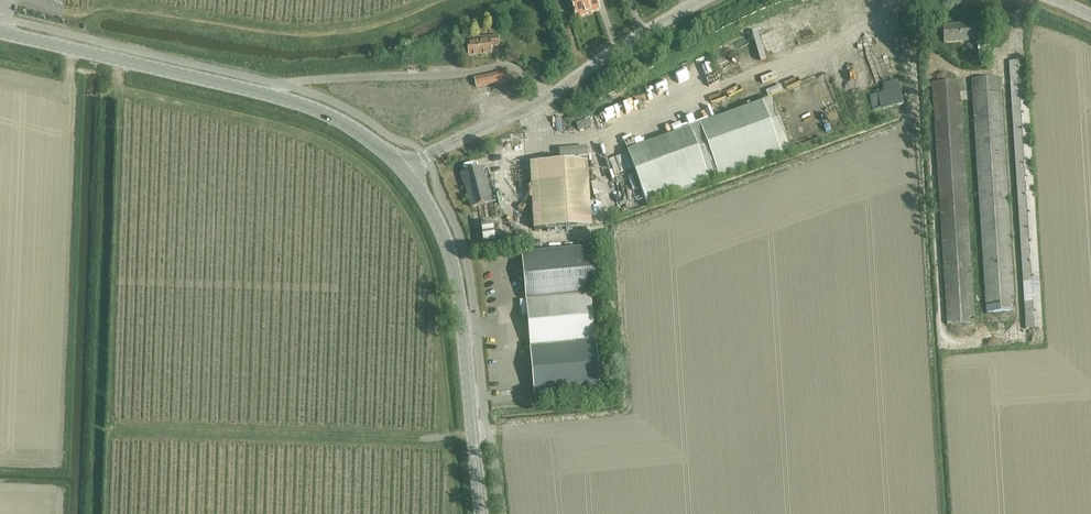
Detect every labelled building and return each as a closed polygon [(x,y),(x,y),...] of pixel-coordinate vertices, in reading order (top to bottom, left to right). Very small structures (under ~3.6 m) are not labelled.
[(577,18),(599,10),(596,0),(570,0),(577,18)] [(982,25),(972,26),(972,24),(943,26),(944,43),(975,41),(975,43),(983,42),(982,25)] [(467,39),(469,57),(491,55),(490,47),(499,46),(498,36),(467,39)] [(860,45),(872,72),(878,70),(867,42),(860,45)] [(732,50),(726,52),(731,64),(737,62),(732,50)] [(698,69),(707,65),(704,58),(695,61),(698,69)] [(723,70),(727,68),(722,58),(717,60),(723,70)] [(1009,62),(1026,330),(1042,329),(1025,61),(1009,62)] [(474,78),(476,87),(508,81),(506,72),(474,78)] [(972,80),(987,323),(1015,321),(999,78),(972,80)] [(812,93),(829,87),(827,81),(810,87),(812,93)] [(932,83),(947,325),(974,324),(959,81),(932,83)] [(780,153),(790,149),(771,96),(676,131),(675,130),(626,149),(646,204),(781,154),(780,153)] [(709,104),(700,106),(701,114),(711,112),(709,104)] [(695,115),(690,106),(680,110),(684,119),(695,115)] [(587,147),(591,158),(601,155),(597,144),(587,147)] [(587,161),(531,164),(534,229),(591,226),(587,161)] [(468,183),(465,184),(471,208),(490,202),(481,168),(465,173),(468,183)] [(501,214),(491,215),(489,208),(480,210),(481,216),(478,216),(483,248),(529,243),(525,215),(502,217),(501,214)] [(592,247),(522,253),(526,300),(591,294),(596,293),(592,247)] [(526,300),(520,300),(522,316),(528,316),(530,347),(596,341),(591,294),(526,300)] [(596,341),(530,347),(534,396),(600,390),(596,341)]
